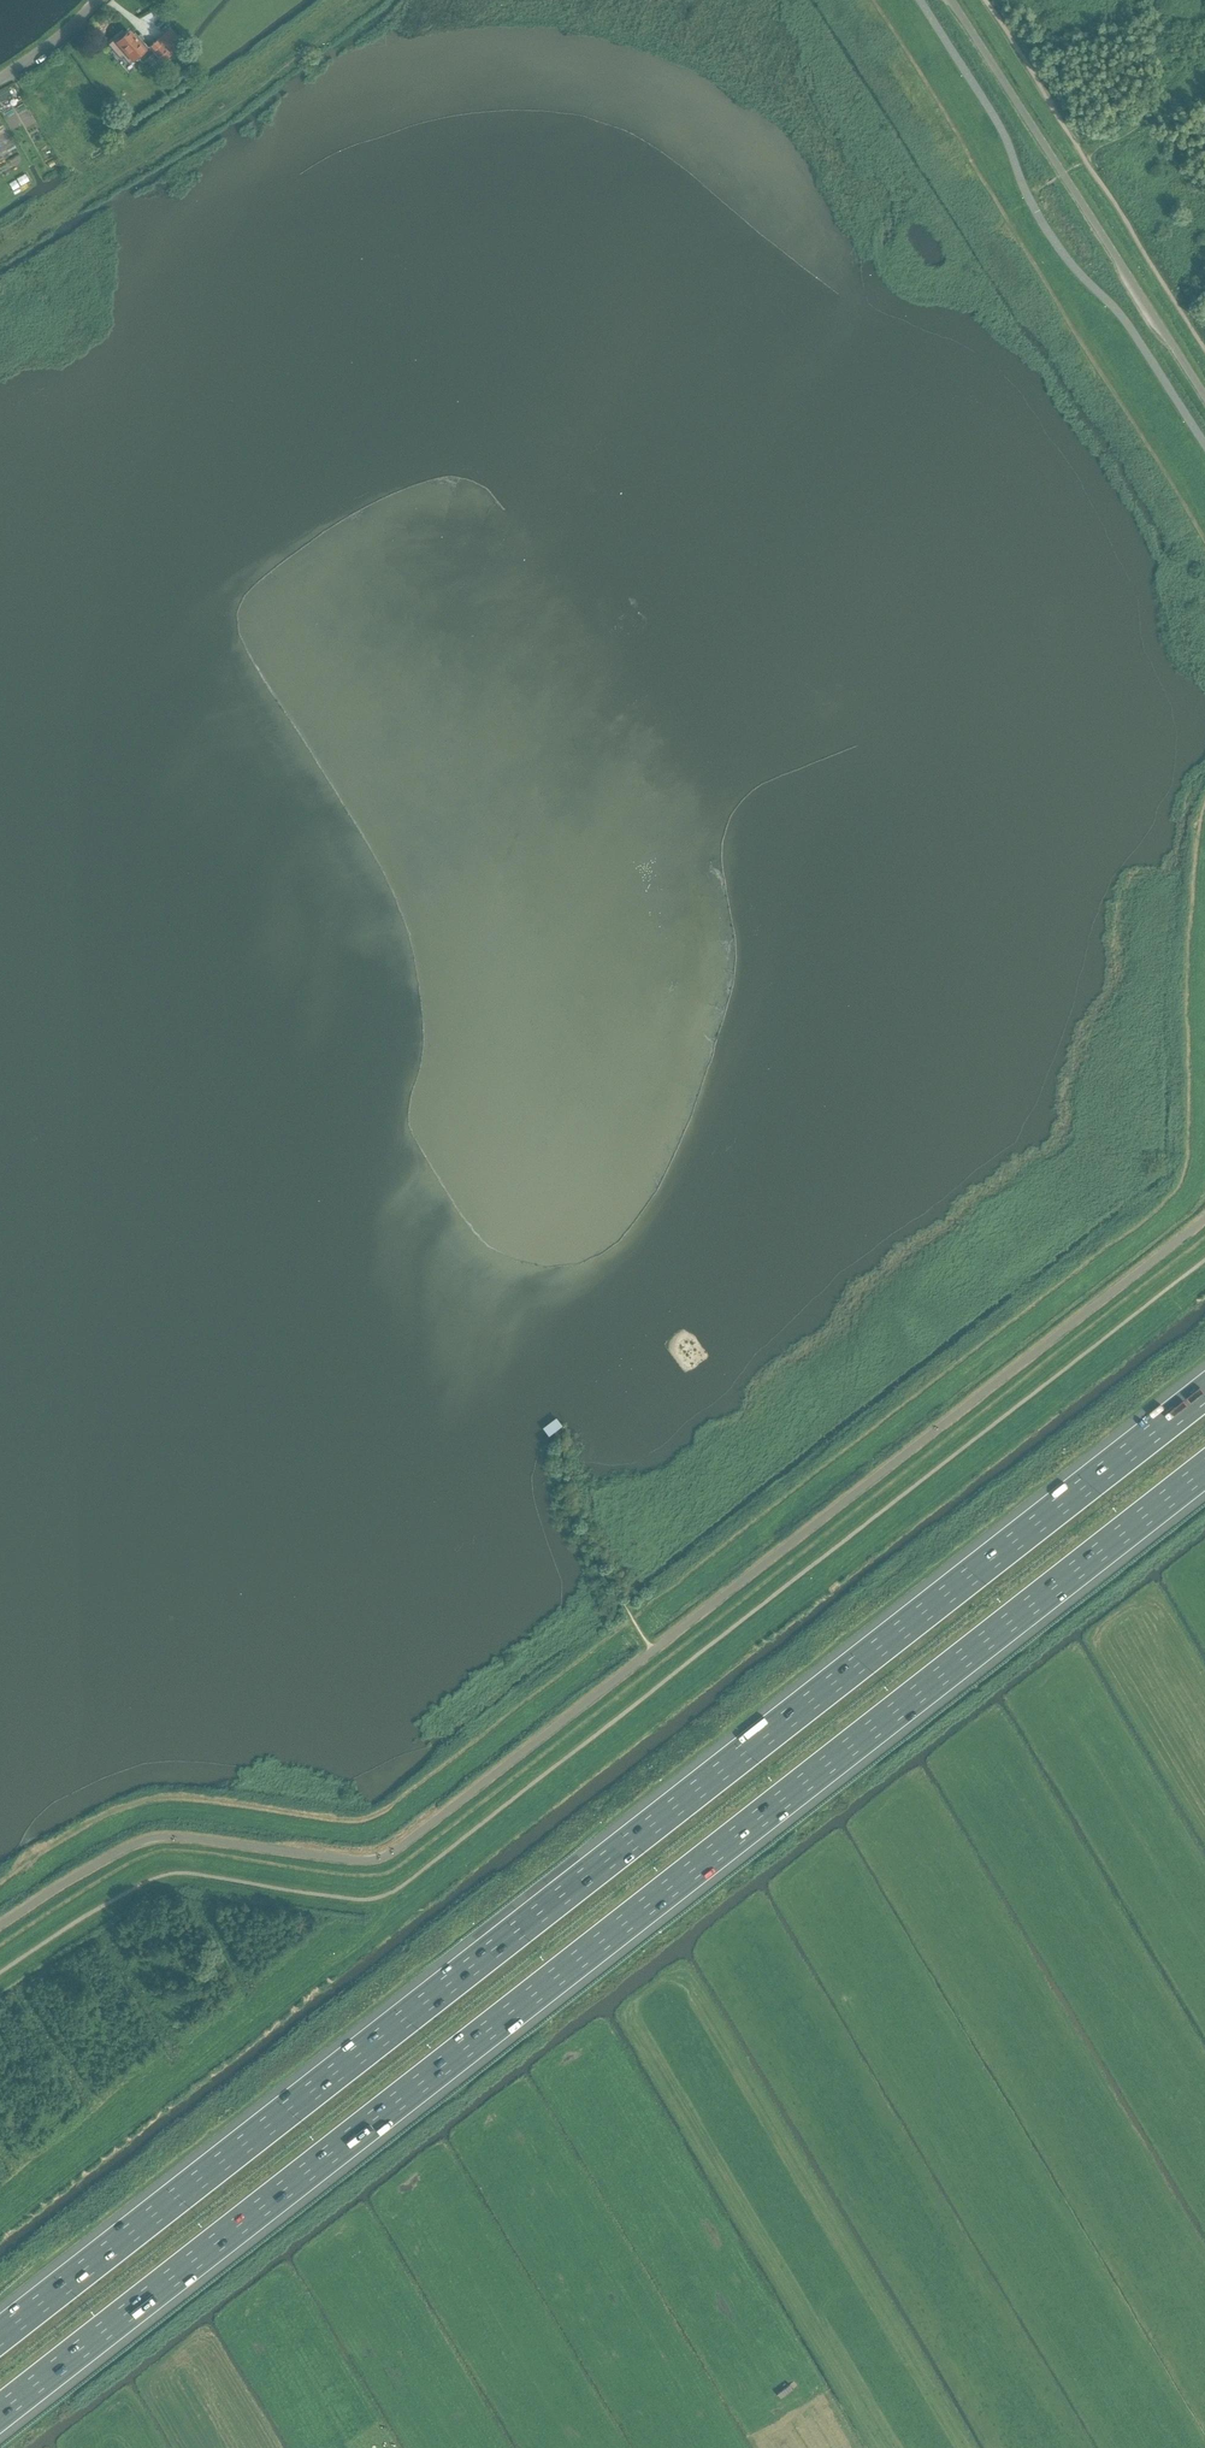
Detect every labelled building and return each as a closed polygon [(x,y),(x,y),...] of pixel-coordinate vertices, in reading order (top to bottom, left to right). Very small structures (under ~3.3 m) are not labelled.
[(115,38),(108,45),(121,59),(123,57),(128,64),(136,57),(141,62),(150,55),(149,54),(152,51),(161,62),(165,59),(177,48),(173,43),(178,38),(170,29),(165,34),(157,41),(156,40),(149,46),(147,48),(145,46),(143,44),(134,33),(131,35),(128,32),(123,36),(122,34),(120,34),(115,38)] [(1,103),(11,97),(10,93),(7,90),(0,94),(0,102),(1,103)] [(556,1419),(543,1429),(546,1433),(549,1437),(557,1431),(562,1427),(556,1419)]
